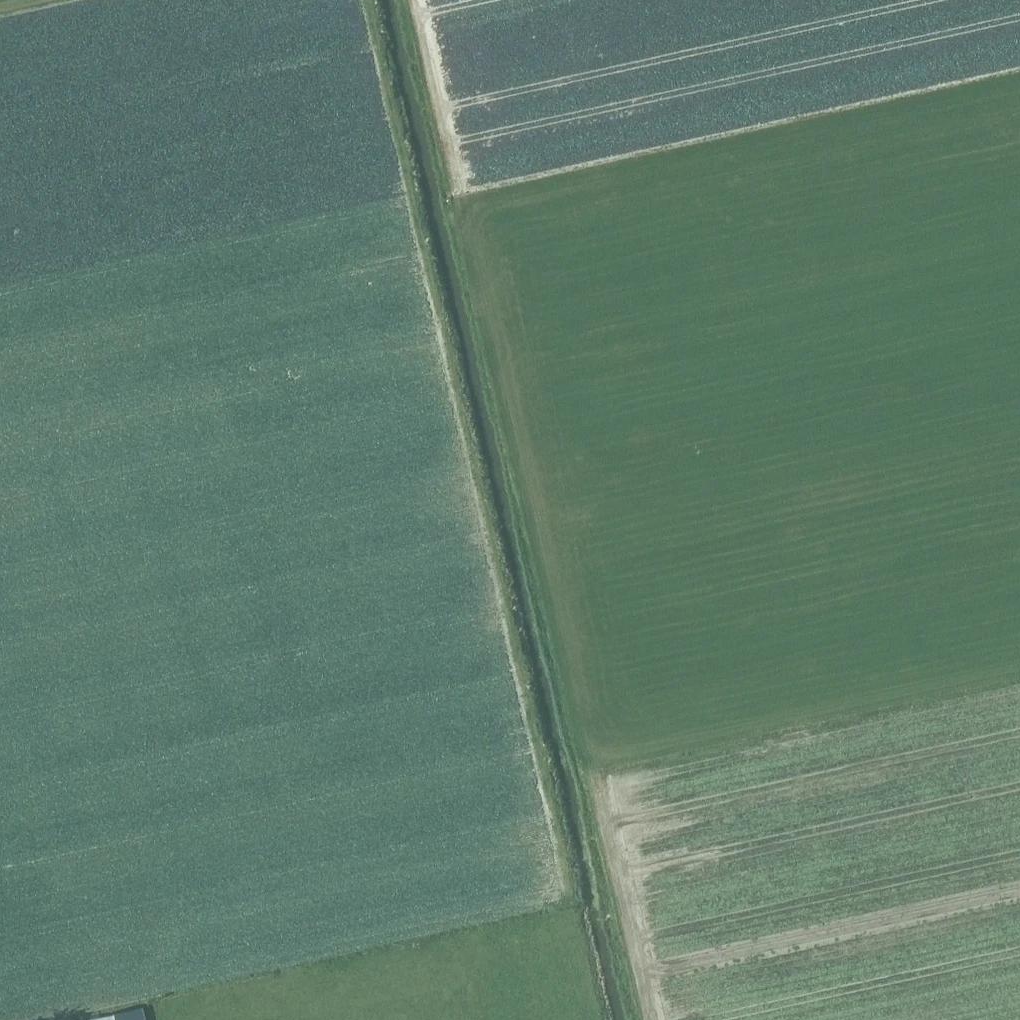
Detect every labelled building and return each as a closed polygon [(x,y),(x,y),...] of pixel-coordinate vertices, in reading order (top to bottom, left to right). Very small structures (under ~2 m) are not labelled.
[(142,1008),(87,1019),(145,1019),(142,1008)]
